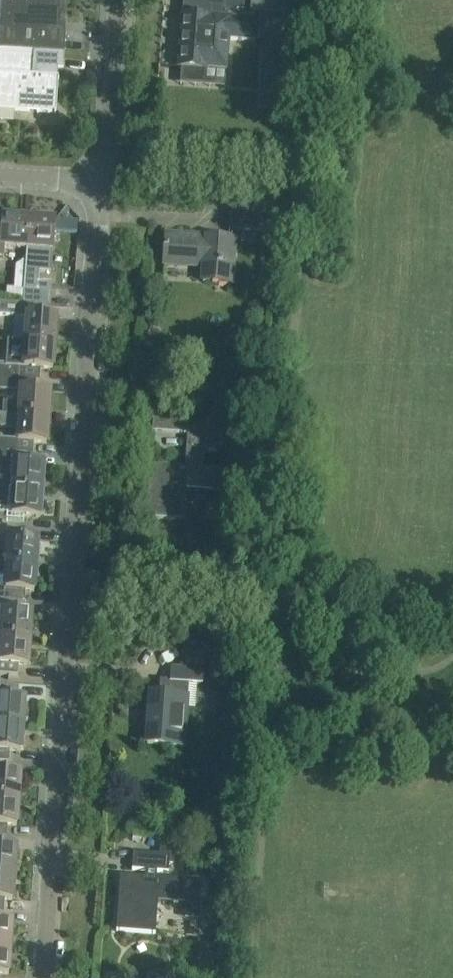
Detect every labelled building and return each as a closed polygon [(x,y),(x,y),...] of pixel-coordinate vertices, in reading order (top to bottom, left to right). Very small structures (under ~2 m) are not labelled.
[(0,4),(0,56),(34,58),(34,52),(64,54),(66,32),(62,32),(64,0),(0,0),(0,4)] [(178,67),(179,67),(182,68),(182,69),(182,77),(225,81),(228,40),(228,36),(258,38),(258,42),(264,42),(289,44),(291,0),(205,0),(204,17),(182,16),(182,17),(181,35),(180,48),(178,67)] [(0,56),(0,109),(55,112),(55,113),(56,114),(59,77),(54,77),(55,69),(63,70),(64,54),(34,52),(34,58),(0,56)] [(261,231),(262,209),(231,207),(229,229),(261,231)] [(4,255),(4,254),(3,253),(4,246),(27,248),(29,219),(0,217),(0,255),(4,255)] [(24,290),(23,302),(49,304),(51,283),(39,282),(39,278),(40,271),(41,249),(52,250),(53,250),(55,221),(29,219),(27,248),(25,277),(24,290)] [(186,240),(186,236),(167,234),(165,264),(204,266),(203,282),(231,283),(234,240),(206,238),(206,241),(186,240)] [(6,288),(5,301),(23,302),(24,290),(24,289),(6,288)] [(55,343),(56,317),(47,316),(48,304),(23,303),(5,301),(0,301),(0,313),(15,315),(12,340),(55,343)] [(12,340),(7,339),(6,363),(0,363),(0,376),(18,378),(18,377),(40,379),(40,368),(53,369),(55,343),(12,340)] [(18,378),(0,376),(0,389),(17,390),(17,389),(18,378)] [(48,416),(50,391),(39,390),(30,389),(20,389),(19,402),(0,401),(0,413),(48,416)] [(48,416),(0,413),(0,426),(17,427),(17,439),(0,438),(0,451),(31,453),(32,442),(47,443),(48,416)] [(227,424),(174,420),(154,419),(153,431),(188,433),(185,467),(150,464),(150,465),(153,465),(151,484),(149,484),(147,517),(167,519),(185,520),(187,489),(228,492),(230,470),(203,468),(204,450),(225,452),(227,424)] [(12,488),(12,487),(42,489),(44,465),(30,464),(31,453),(0,451),(0,488),(12,488)] [(6,525),(6,519),(24,520),(24,516),(40,517),(42,489),(12,487),(12,488),(0,488),(0,525),(6,525)] [(206,510),(205,522),(225,523),(226,511),(206,510)] [(6,525),(0,525),(0,561),(36,563),(38,539),(5,537),(6,525)] [(36,563),(0,561),(0,591),(0,588),(34,591),(36,563)] [(30,640),(32,613),(2,611),(2,623),(0,623),(0,638),(30,640)] [(0,638),(0,674),(18,676),(19,664),(28,665),(30,640),(0,638)] [(183,638),(182,655),(190,655),(204,656),(205,656),(211,657),(213,657),(232,658),(233,641),(183,638)] [(211,657),(210,669),(231,670),(232,658),(213,657),(211,657)] [(150,694),(147,744),(167,745),(184,746),(188,697),(189,683),(202,684),(203,670),(193,669),(181,668),(173,667),(172,680),(160,679),(159,695),(150,694)] [(23,724),(25,699),(16,698),(17,687),(0,686),(0,723),(23,724)] [(0,723),(0,749),(21,751),(23,724),(0,723)] [(19,799),(21,773),(0,772),(0,798),(19,799)] [(19,799),(0,798),(0,824),(17,825),(19,799)] [(212,800),(211,810),(225,811),(226,801),(212,800)] [(15,873),(16,847),(8,847),(8,836),(0,835),(0,872),(15,873)] [(169,856),(141,854),(134,853),(133,869),(168,872),(169,856)] [(0,872),(0,898),(13,899),(15,873),(0,872)] [(199,914),(200,904),(202,882),(122,876),(122,877),(124,877),(123,896),(120,896),(118,929),(156,932),(158,900),(186,903),(186,913),(199,914)] [(10,947),(12,922),(3,921),(4,910),(0,909),(0,946),(10,947)] [(9,973),(10,947),(0,946),(0,973),(9,973)]
